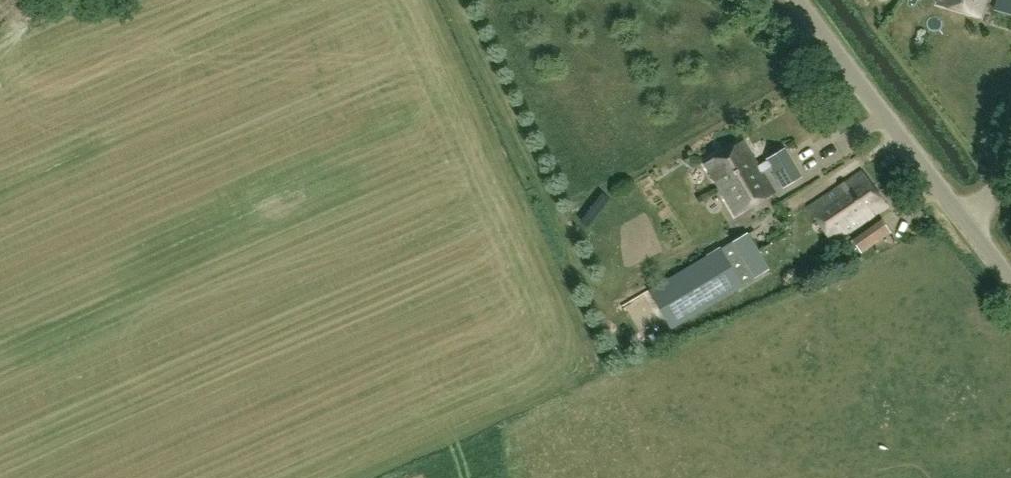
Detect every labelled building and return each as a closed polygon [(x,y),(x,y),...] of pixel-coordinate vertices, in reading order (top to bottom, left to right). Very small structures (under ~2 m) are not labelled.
[(937,3),(980,16),(985,0),(938,0),(937,3)] [(994,10),(1010,15),(1010,0),(997,0),(994,10)] [(736,215),(775,192),(744,141),(705,164),(736,215)] [(783,187),(801,176),(784,148),(766,158),(783,187)] [(833,243),(886,206),(861,169),(808,206),(833,243)] [(864,230),(853,238),(862,252),(874,244),(864,230)] [(747,232),(720,248),(649,289),(672,327),(742,285),(769,269),(747,232)]
